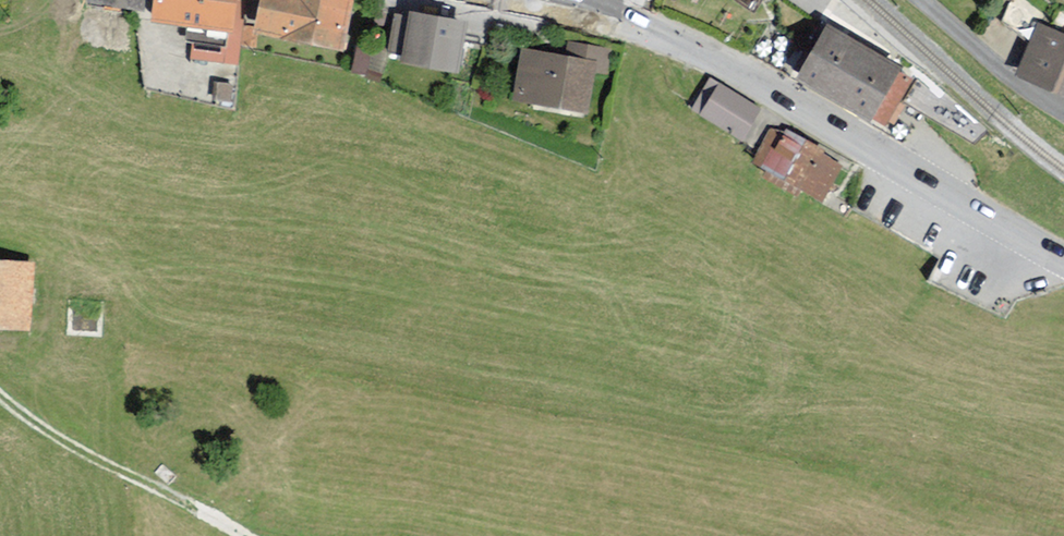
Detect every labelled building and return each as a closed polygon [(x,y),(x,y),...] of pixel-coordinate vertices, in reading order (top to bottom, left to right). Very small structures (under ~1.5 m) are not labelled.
[(141,8),(142,0),(86,0),(141,8)] [(154,15),(231,28),(236,0),(156,0),(154,15)] [(341,0),(265,0),(259,31),(338,46),(347,1),(341,0)] [(827,14),(835,0),(803,0),(827,14)] [(411,19),(398,16),(391,48),(405,50),(403,61),(455,71),(464,24),(412,14),(411,19)] [(1039,28),(1021,71),(1063,89),(1063,38),(1039,28)] [(910,78),(831,30),(800,80),(879,129),(910,78)] [(569,58),(526,51),(518,99),(586,110),(592,72),(601,73),(605,49),(571,44),(569,58)] [(760,109),(712,81),(696,108),(743,137),(760,109)] [(839,168),(773,129),(755,160),(821,198),(839,168)] [(0,263),(0,324),(27,326),(32,265),(0,263)]
